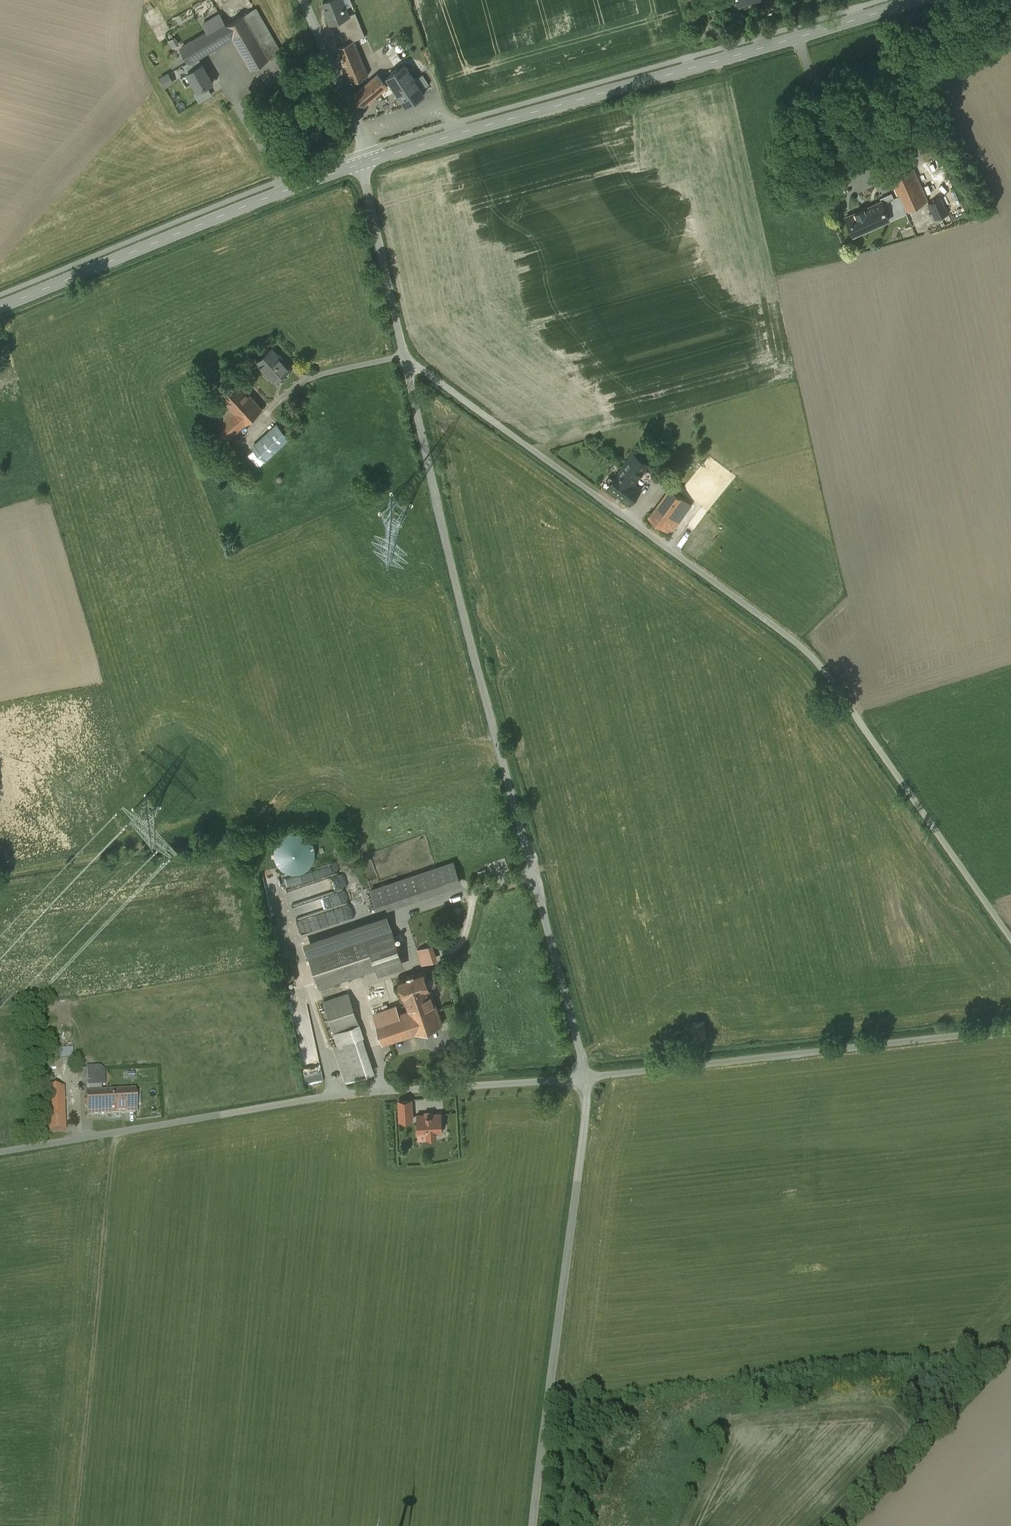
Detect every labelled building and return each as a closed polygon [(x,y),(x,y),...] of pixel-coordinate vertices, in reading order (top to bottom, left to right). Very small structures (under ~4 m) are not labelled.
[(319,1),(329,25),(345,19),(353,40),(357,39),(367,35),(357,9),(353,11),(349,0),(321,0),(319,1)] [(282,51),(257,7),(226,24),(234,38),(251,68),(282,51)] [(234,38),(226,24),(219,13),(202,23),(207,31),(180,46),(190,64),(234,38)] [(353,40),(338,46),(351,79),(370,72),(357,39),(353,40)] [(408,104),(430,89),(426,83),(433,78),(426,68),(420,73),(410,60),(388,76),(382,68),(355,88),(367,105),(394,85),(408,104)] [(215,82),(203,63),(186,72),(198,92),(215,82)] [(175,82),(169,72),(159,78),(165,88),(175,82)] [(916,165),(891,176),(898,192),(896,193),(893,188),(880,194),(883,199),(859,209),(867,227),(908,210),(906,207),(929,197),(916,165)] [(942,191),(930,197),(936,212),(949,206),(942,191)] [(273,346),(256,362),(275,383),(292,368),(273,346)] [(263,407),(236,377),(219,392),(228,402),(206,422),(224,442),(263,407)] [(291,437),(277,422),(252,446),(266,461),(291,437)] [(648,465),(632,454),(617,474),(613,471),(604,484),(630,503),(644,484),(638,479),(648,465)] [(673,483),(652,513),(676,529),(697,499),(673,483)] [(292,872),(299,872),(305,870),(309,866),(313,861),(315,855),(315,849),(313,844),(310,839),(305,835),(299,833),(293,832),(287,834),(281,837),(277,842),(275,849),(275,855),(277,861),(281,866),(286,870),(292,872)] [(454,860),(370,887),(378,911),(461,884),(454,860)] [(338,862),(293,875),(296,885),(313,880),(318,894),(345,886),(338,862)] [(404,965),(387,915),(363,923),(378,969),(379,973),(404,965)] [(363,923),(305,942),(320,988),(378,969),(363,923)] [(438,959),(433,944),(417,949),(422,964),(438,959)] [(290,960),(279,963),(283,979),(295,976),(290,960)] [(397,1004),(373,1011),(383,1042),(442,1023),(424,968),(397,977),(408,1010),(400,1012),(397,1004)] [(349,992),(323,1000),(333,1032),(359,1023),(349,992)] [(705,1019),(690,1020),(692,1036),(706,1035),(705,1019)] [(365,1038),(359,1023),(333,1032),(338,1044),(334,1046),(347,1081),(375,1072),(363,1038),(365,1038)] [(61,1048),(61,1057),(73,1057),(72,1047),(61,1048)] [(303,1061),(306,1083),(324,1080),(321,1059),(303,1061)] [(104,1068),(85,1069),(87,1116),(136,1114),(135,1088),(105,1089),(104,1068)] [(64,1088),(44,1089),(46,1133),(66,1132),(64,1088)] [(397,1097),(397,1120),(415,1119),(415,1138),(437,1137),(437,1131),(441,1131),(441,1110),(413,1111),(413,1097),(397,1097)]
